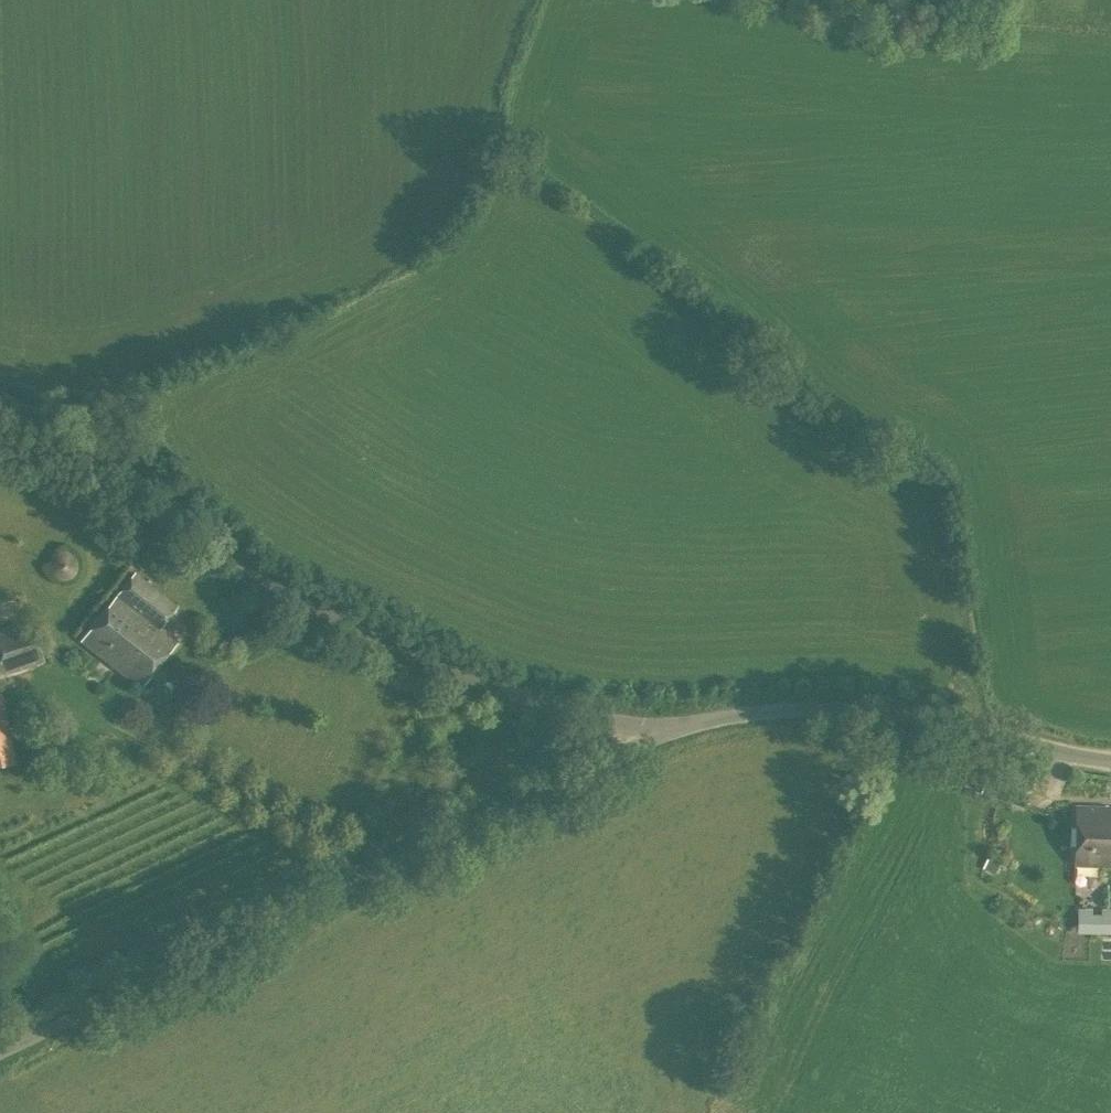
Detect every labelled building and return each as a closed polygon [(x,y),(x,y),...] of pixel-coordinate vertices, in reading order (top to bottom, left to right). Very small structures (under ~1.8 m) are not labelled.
[(161,628),(176,605),(135,573),(82,640),(108,660),(140,686),(176,640),(161,628)] [(0,630),(0,678),(46,662),(31,619),(0,630)] [(2,694),(0,694),(0,767),(15,764),(2,694)] [(1109,809),(1109,807),(1076,806),(1074,863),(1110,865),(1110,809),(1109,809)] [(1110,933),(1110,910),(1100,909),(1101,896),(1077,896),(1076,908),(1079,908),(1078,933),(1110,933)]
